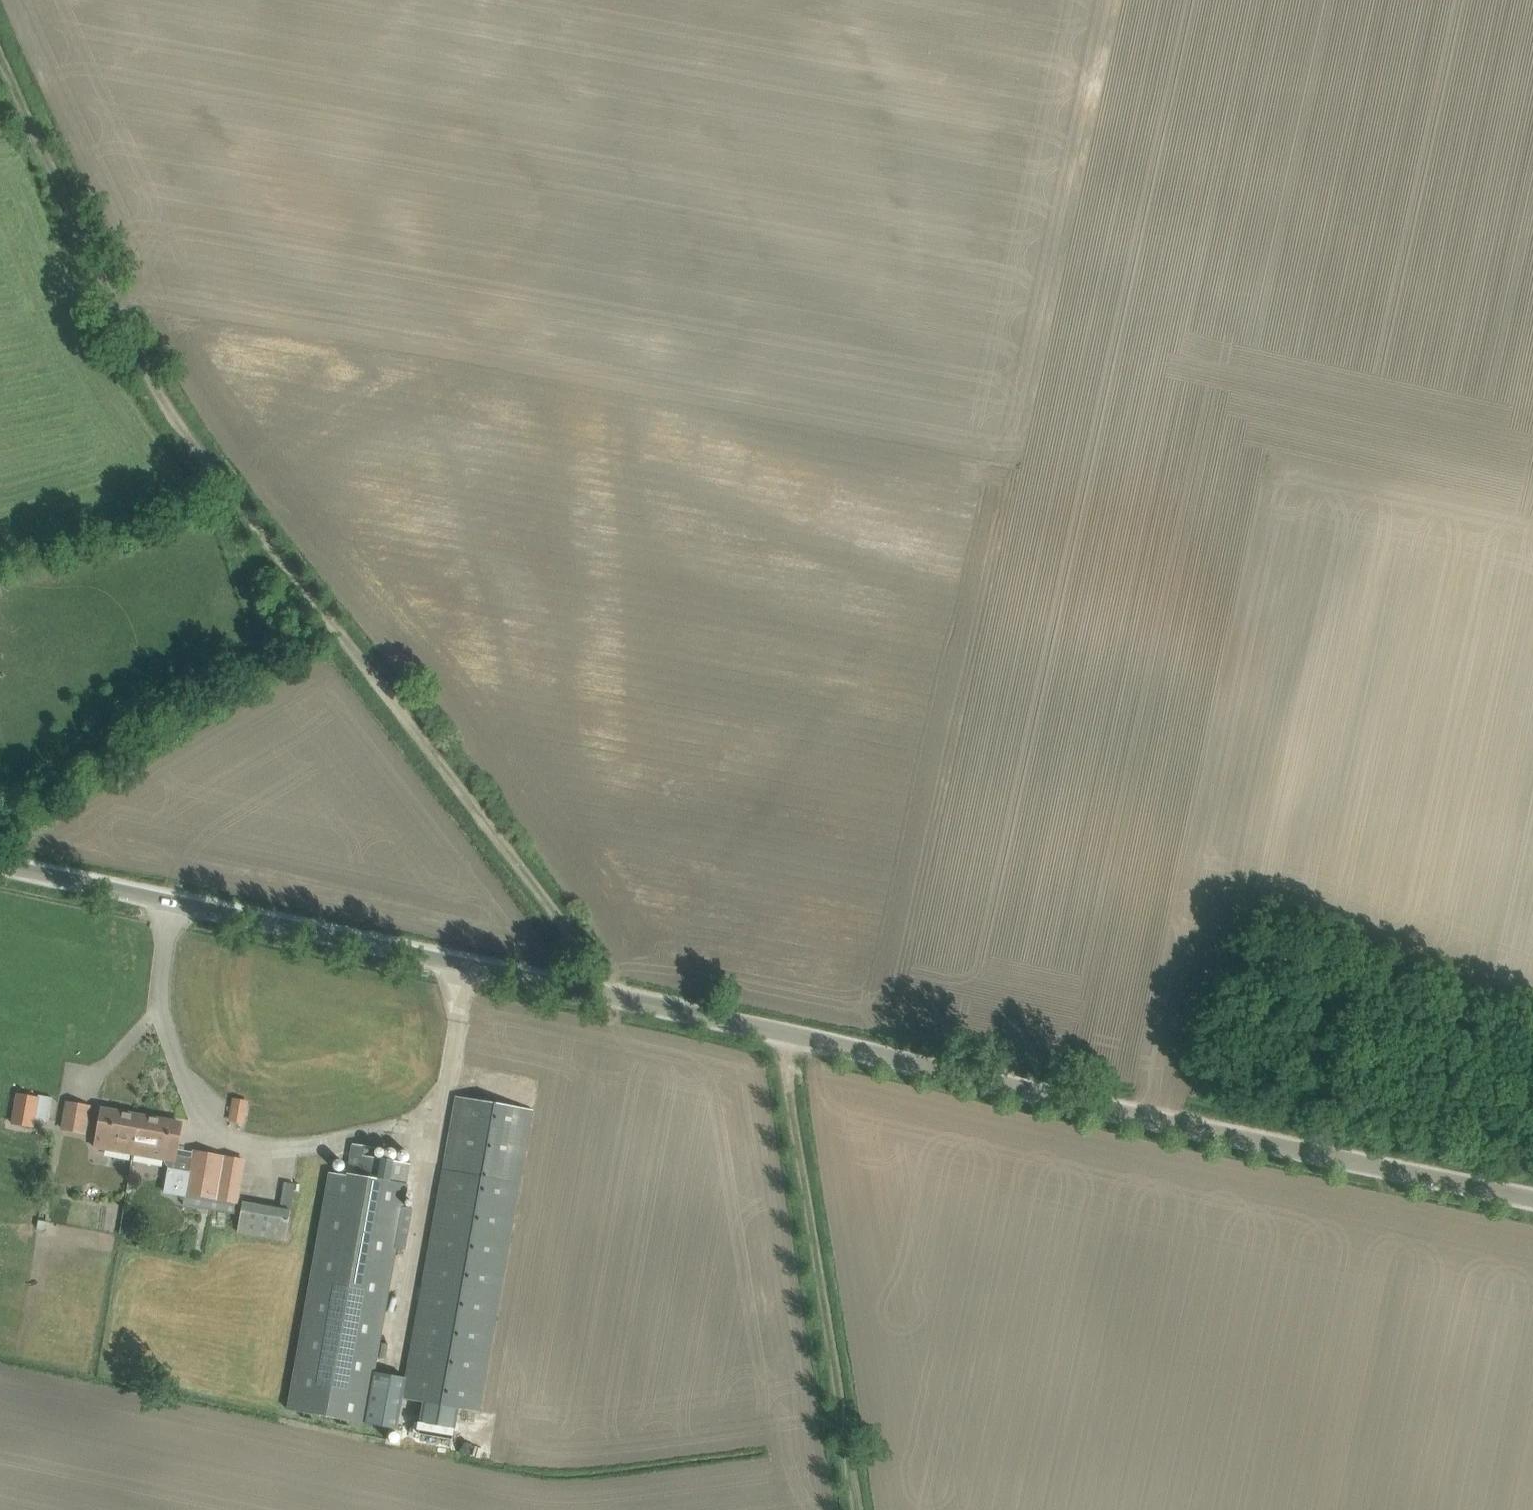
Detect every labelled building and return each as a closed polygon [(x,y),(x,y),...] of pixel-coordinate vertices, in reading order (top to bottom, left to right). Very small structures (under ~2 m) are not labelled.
[(34,1128),(40,1097),(16,1092),(10,1124),(34,1128)] [(244,1124),(249,1101),(232,1098),(228,1121),(244,1124)] [(455,1098),(403,1398),(481,1412),(532,1112),(455,1098)] [(84,1133),(85,1127),(89,1107),(67,1103),(63,1129),(84,1133)] [(133,1155),(140,1116),(102,1109),(97,1135),(98,1135),(95,1148),(133,1155)] [(181,1123),(141,1116),(140,1116),(133,1155),(164,1160),(168,1168),(164,1193),(185,1197),(183,1206),(235,1215),(237,1202),(245,1161),(192,1151),(191,1157),(175,1155),(176,1149),(177,1149),(177,1143),(181,1123)] [(329,1171),(290,1411),(361,1424),(366,1393),(371,1365),(390,1255),(400,1256),(407,1215),(397,1213),(406,1163),(375,1157),(376,1148),(353,1144),(351,1153),(347,1174),(329,1171)] [(291,1210),(292,1201),(295,1184),(284,1182),(280,1208),(243,1201),(237,1232),(285,1241),(291,1210)] [(386,1410),(381,1438),(454,1451),(459,1422),(406,1413),(386,1410)]
